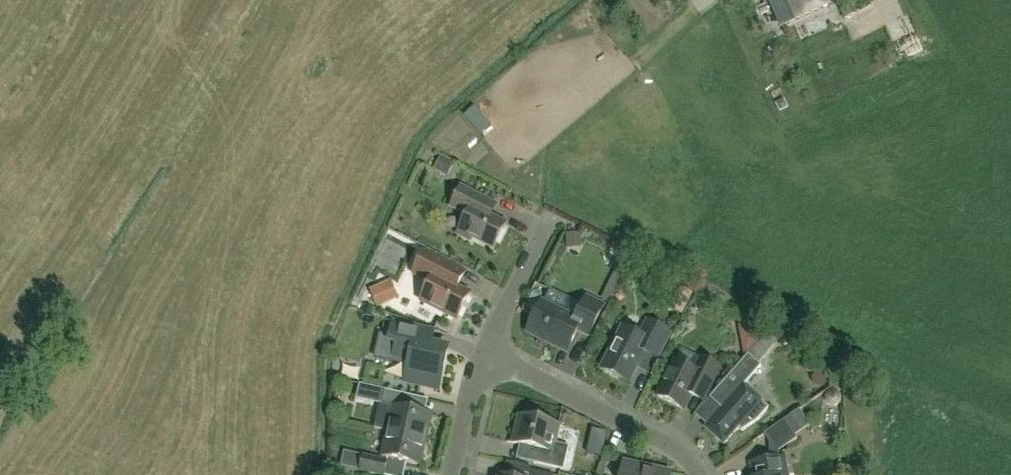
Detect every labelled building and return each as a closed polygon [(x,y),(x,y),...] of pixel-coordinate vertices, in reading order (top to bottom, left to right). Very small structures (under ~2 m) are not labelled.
[(768,2),(778,26),(788,22),(789,24),(795,38),(797,37),(799,42),(840,24),(839,23),(837,18),(839,17),(832,3),(832,1),(831,0),(773,0),(768,2)] [(856,15),(849,0),(835,0),(844,20),(856,15)] [(493,247),(506,224),(492,216),(498,205),(461,186),(451,206),(467,215),(457,233),(470,240),(472,236),(493,247)] [(393,238),(385,252),(403,262),(410,248),(393,238)] [(457,319),(470,293),(458,287),(466,273),(424,251),(413,273),(430,282),(420,301),(457,319)] [(394,275),(373,282),(380,303),(401,296),(394,275)] [(587,298),(576,319),(542,302),(528,329),(550,340),(549,342),(567,351),(577,330),(588,335),(603,306),(587,298)] [(640,335),(634,337),(621,330),(602,368),(629,382),(644,352),(657,358),(670,332),(647,320),(640,335)] [(416,340),(419,327),(393,321),(389,341),(397,343),(393,360),(409,363),(405,381),(438,389),(448,347),(416,340)] [(747,352),(748,353),(762,337),(739,325),(744,356),(747,352)] [(758,362),(763,357),(776,342),(766,334),(762,337),(748,353),(758,362)] [(757,420),(769,407),(744,385),(761,366),(748,354),(709,398),(722,409),(705,427),(723,443),(738,427),(742,430),(757,420)] [(703,402),(707,393),(720,367),(701,358),(694,370),(675,361),(657,396),(683,409),(690,395),(703,402)] [(403,364),(385,364),(385,384),(403,384),(403,364)] [(432,414),(408,409),(411,395),(384,389),(375,428),(386,431),(387,430),(426,440),(432,414)] [(799,409),(784,420),(792,432),(808,422),(799,409)] [(513,443),(540,449),(536,463),(563,470),(569,446),(555,443),(559,424),(519,415),(513,443)] [(420,465),(426,440),(387,430),(386,431),(381,456),(420,465)] [(386,461),(363,456),(360,470),(382,474),(383,474),(386,461)] [(784,457),(752,463),(754,474),(788,474),(784,457)] [(621,474),(672,474),(672,473),(623,462),(621,474)]
